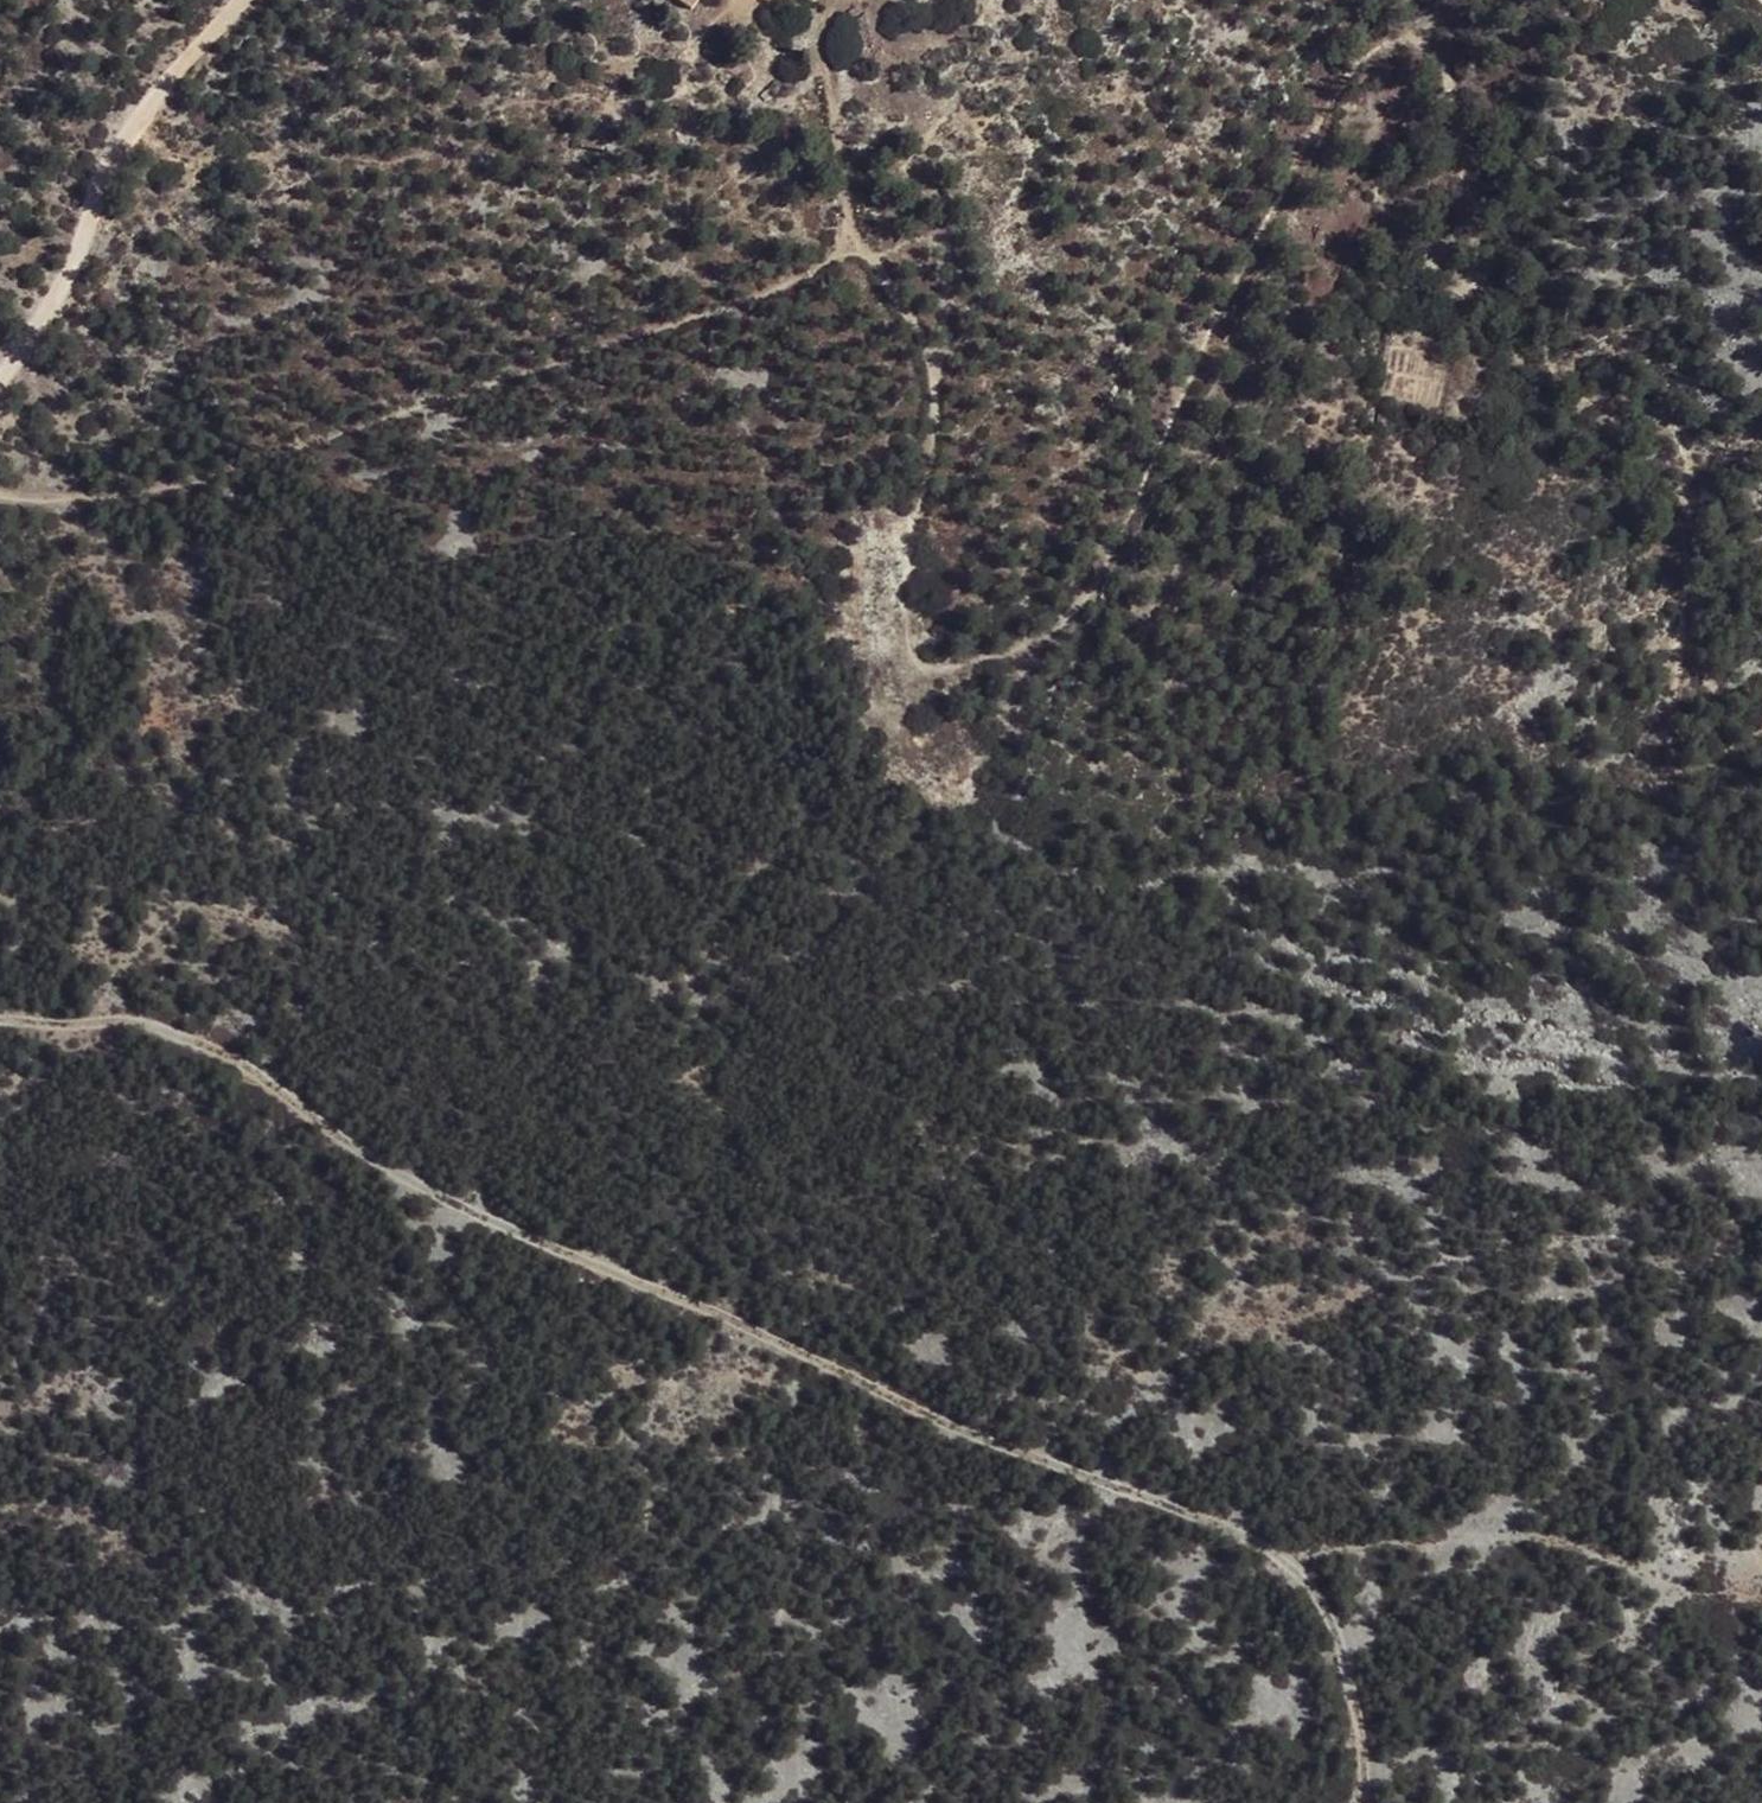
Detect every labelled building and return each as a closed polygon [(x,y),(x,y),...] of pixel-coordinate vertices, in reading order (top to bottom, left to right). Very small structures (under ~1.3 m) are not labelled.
[(693,12),(701,0),(676,0),(693,12)]
